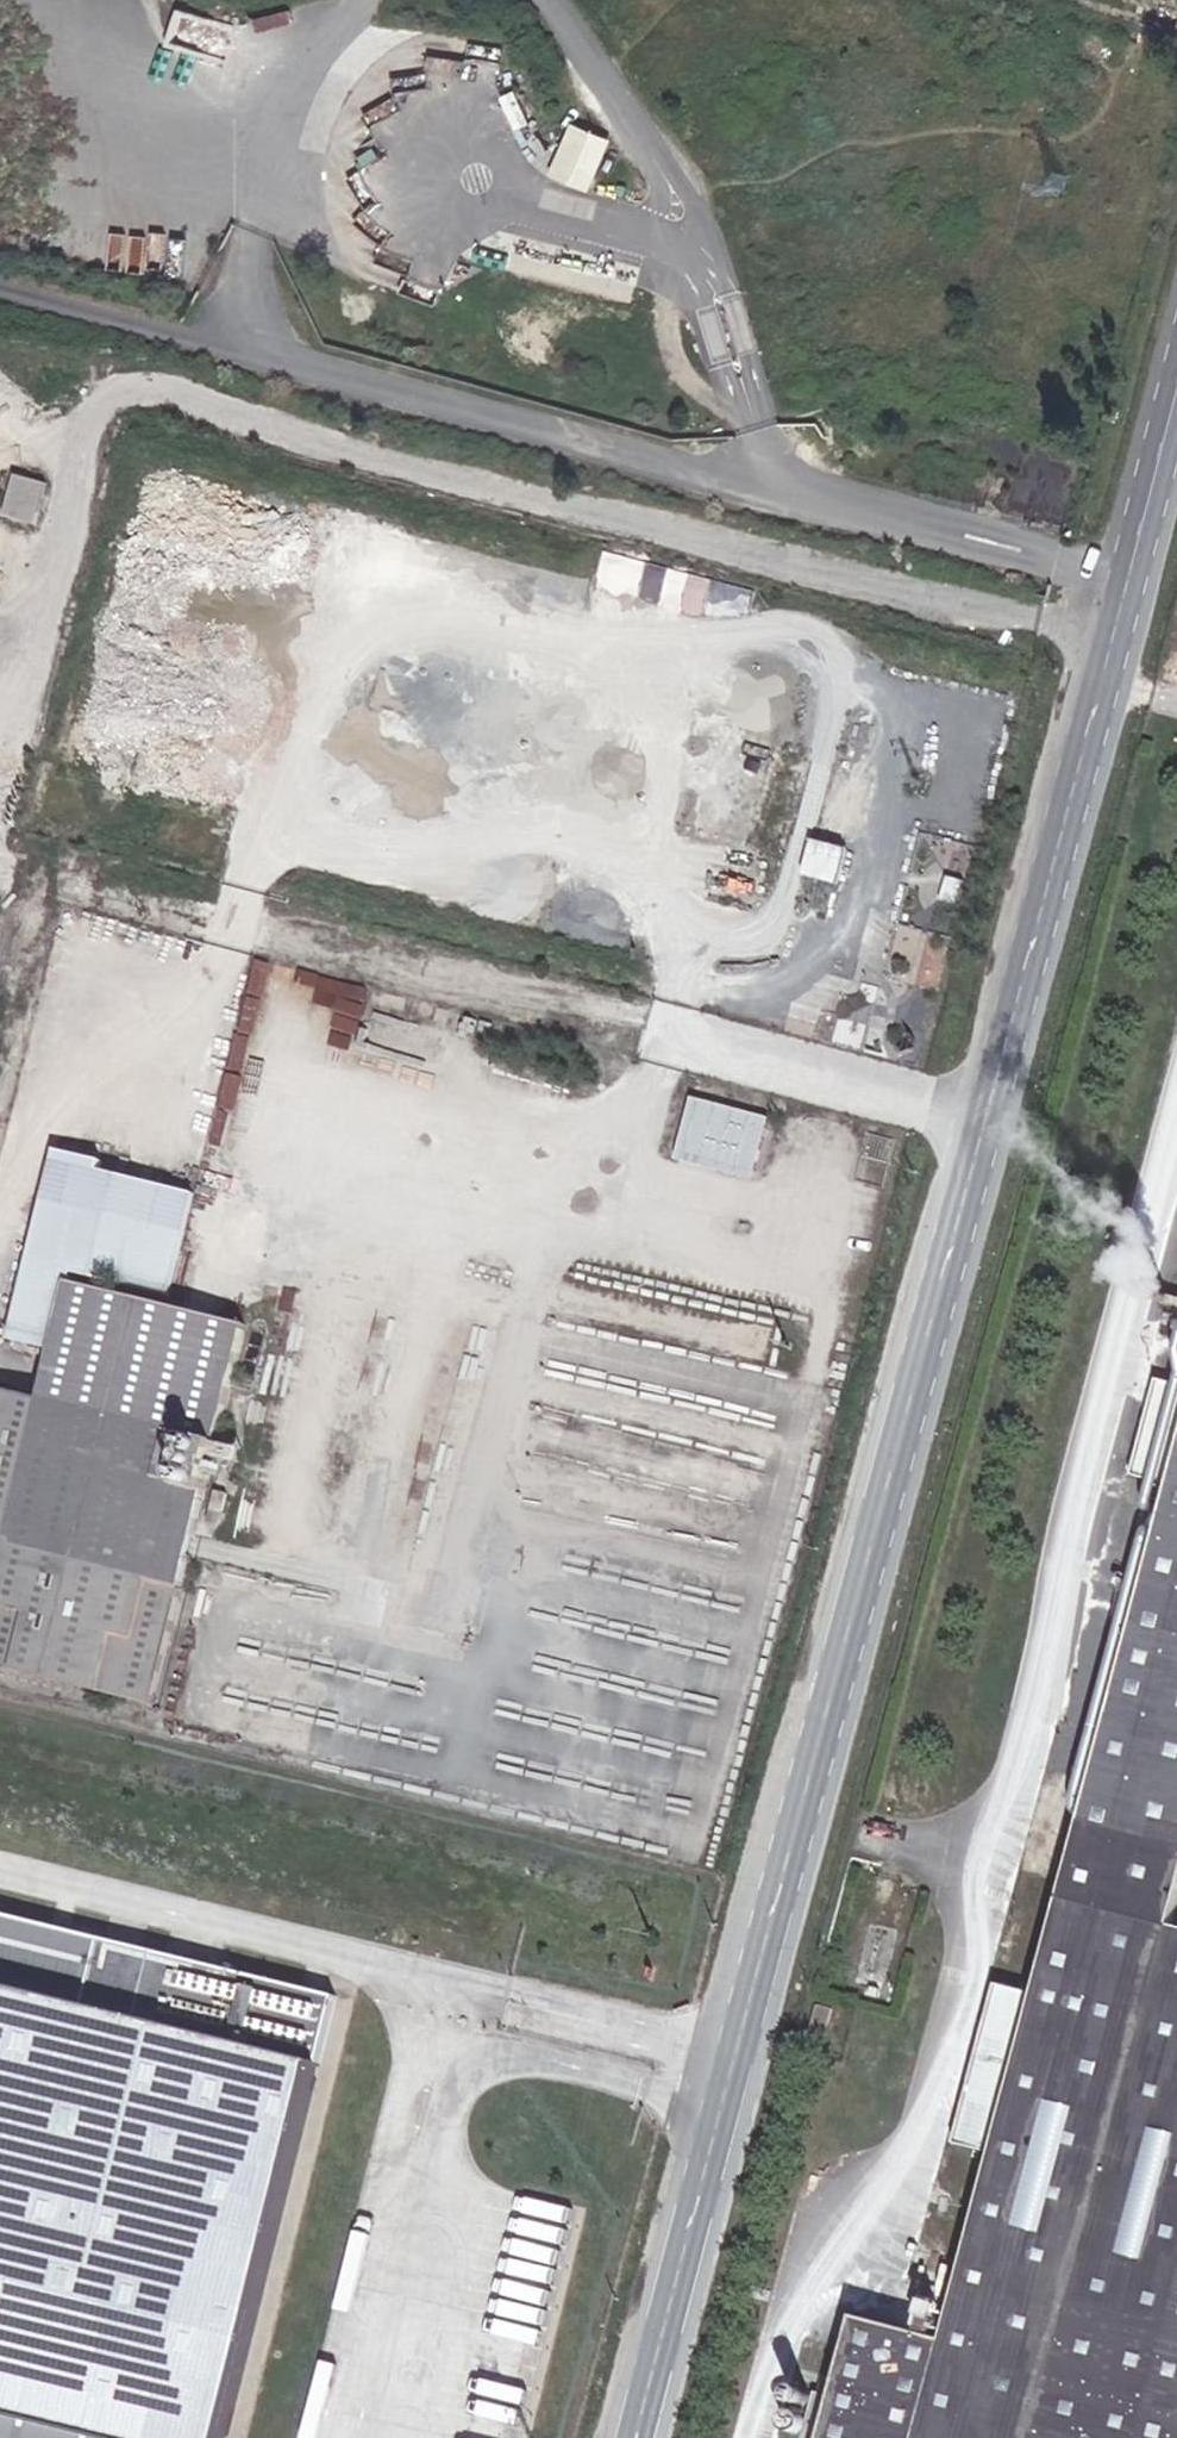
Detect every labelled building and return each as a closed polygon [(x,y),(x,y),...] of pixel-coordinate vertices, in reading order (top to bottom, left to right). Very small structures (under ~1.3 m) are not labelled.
[(566,126),(546,179),(587,195),(607,141),(566,126)] [(758,1183),(775,1120),(695,1099),(678,1161),(758,1183)] [(62,1156),(18,1333),(59,1343),(45,1400),(0,1389),(0,1668),(160,1708),(250,1335),(78,1292),(81,1279),(168,1299),(191,1200),(103,1180),(105,1166),(62,1156)] [(811,2374),(808,2386),(797,2383),(786,2391),(784,2398),(792,2405),(801,2406),(799,2418),(820,2423),(816,2437),(1176,2437),(1176,1911),(1166,1908),(1176,1870),(1176,1375),(1157,1370),(1131,1465),(1172,1476),(1080,1805),(1031,1982),(990,1971),(946,2125),(985,2138),(934,2320),(852,2300),(832,2379),(811,2374)] [(338,2060),(330,2056),(345,1994),(0,1909),(0,2437),(240,2437),(338,2060)] [(798,2043),(818,2047),(829,2007),(811,2003),(798,2043)]
